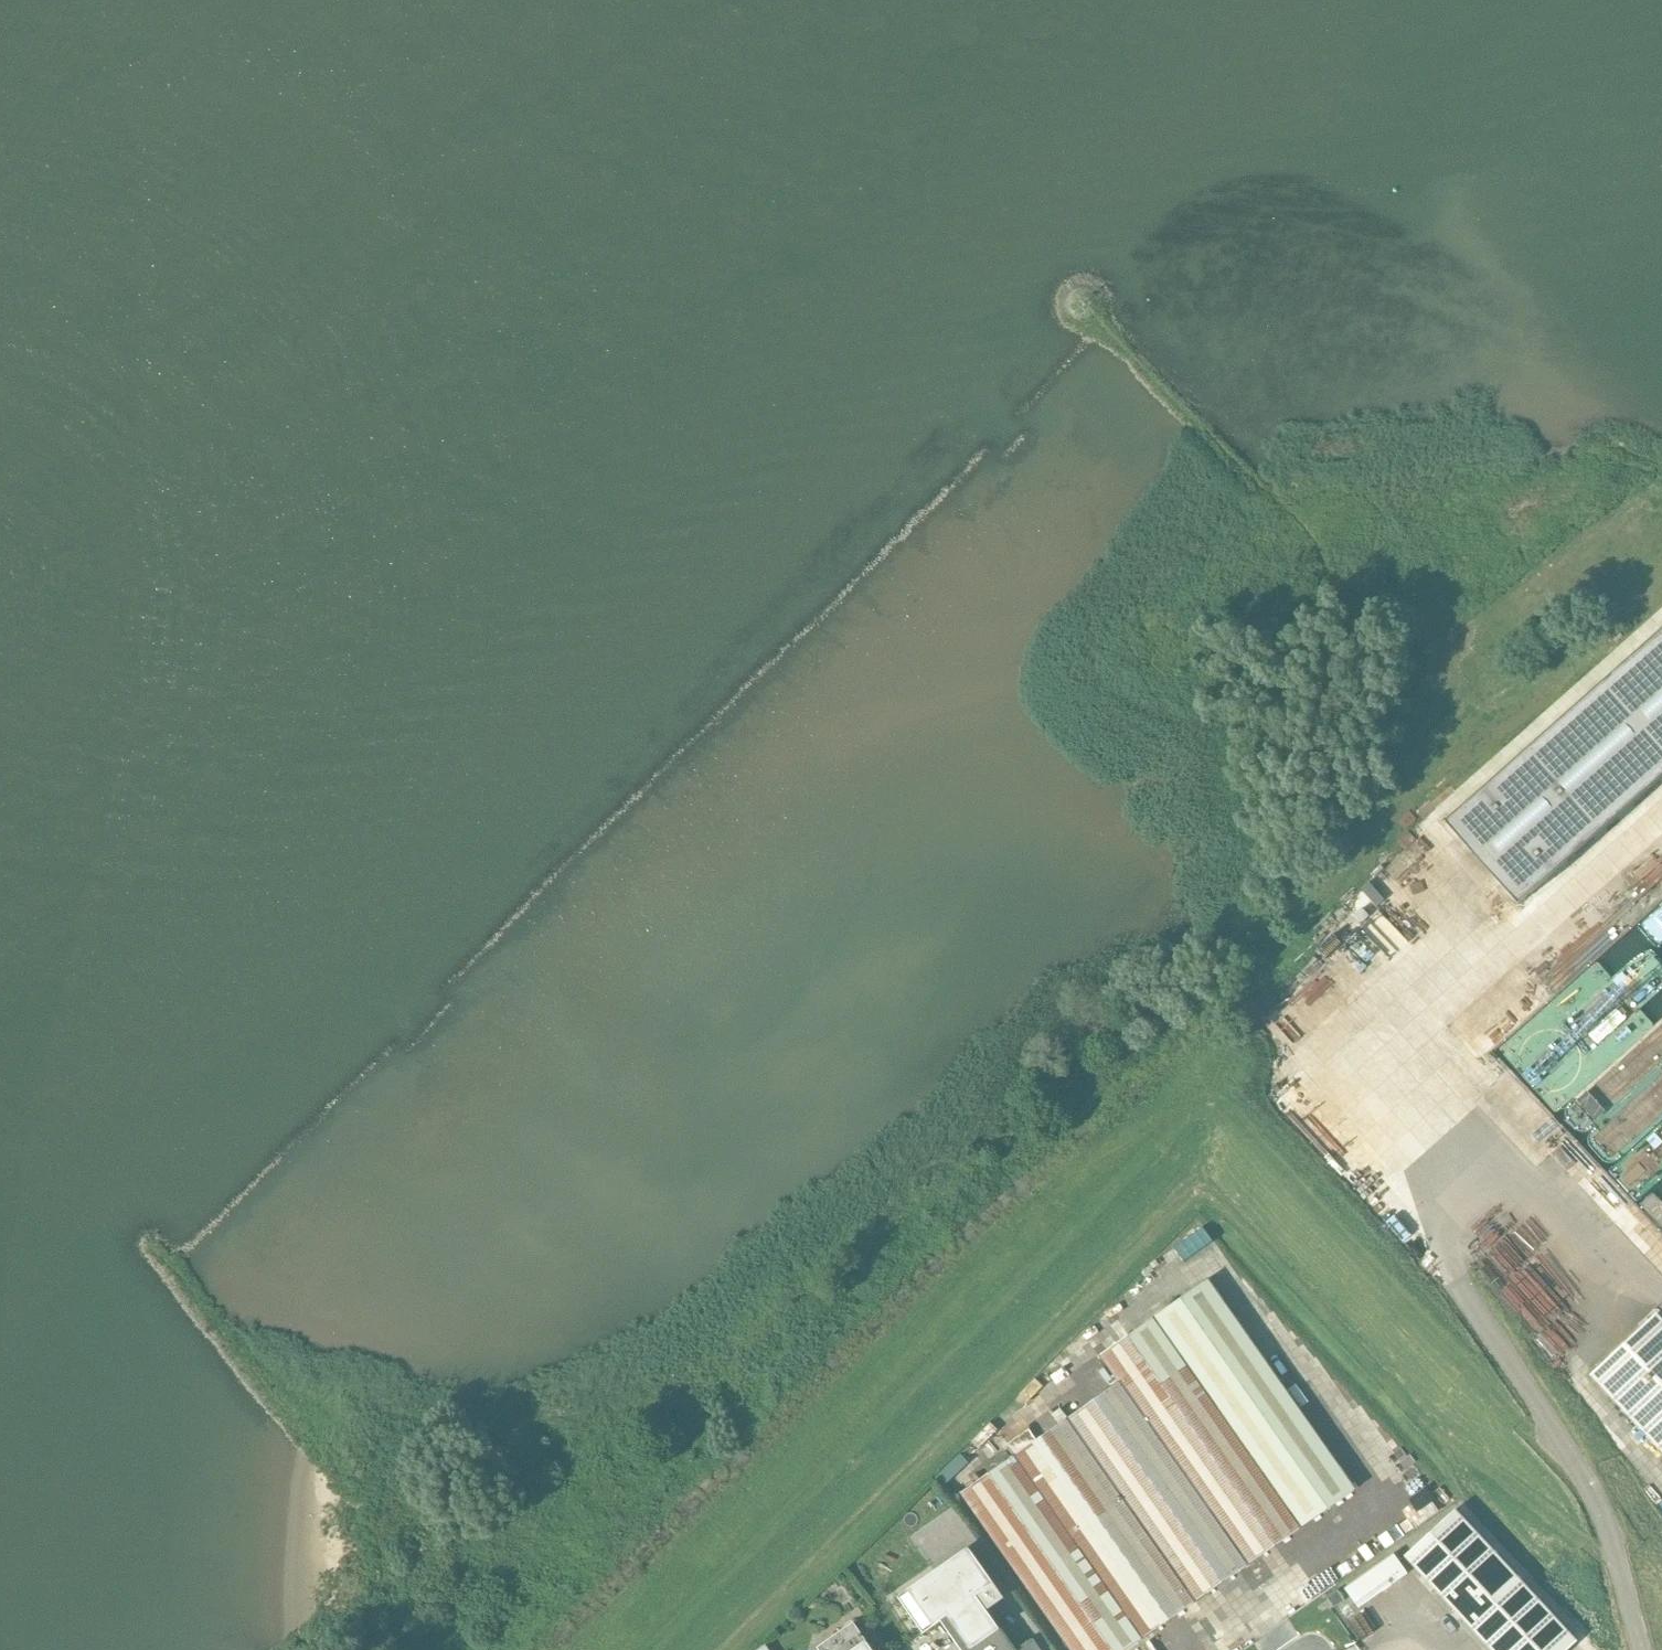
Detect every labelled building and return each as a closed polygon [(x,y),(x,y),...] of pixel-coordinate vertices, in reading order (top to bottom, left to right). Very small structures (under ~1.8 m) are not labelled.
[(1447,823),(1519,905),(1661,778),(1661,632),(1447,823)] [(1101,1355),(1120,1382),(962,1493),(1072,1649),(1127,1649),(1356,1490),(1209,1280),(1101,1355)] [(1656,1314),(1591,1375),(1661,1452),(1661,1321),(1656,1314)] [(1577,1642),(1455,1510),(1406,1556),(1493,1649),(1568,1649),(1577,1642)] [(961,1649),(1015,1649),(988,1610),(1005,1598),(995,1584),(969,1547),(898,1597),(924,1634),(941,1622),(961,1649)] [(1328,1597),(1335,1607),(1335,1608),(1346,1601),(1338,1590),(1328,1597)] [(854,1623),(818,1648),(819,1649),(873,1649),(854,1623)] [(1194,1645),(1197,1649),(1227,1649),(1214,1631),(1194,1645)] [(1034,1639),(1019,1649),(1042,1649),(1034,1639)]
